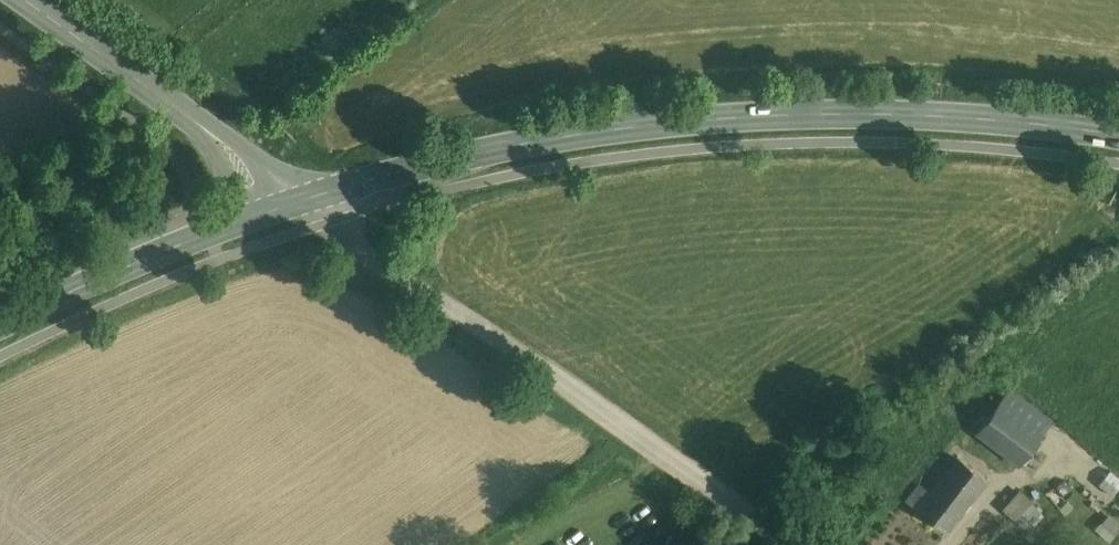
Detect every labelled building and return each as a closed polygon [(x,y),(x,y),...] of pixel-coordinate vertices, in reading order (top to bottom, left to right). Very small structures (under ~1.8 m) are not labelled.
[(1009,389),(975,435),(1018,467),(1052,420),(1009,389)] [(988,480),(956,455),(929,490),(918,481),(904,500),(947,533),(988,480)] [(1099,483),(1115,497),(1118,492),(1118,478),(1110,470),(1099,483)] [(1022,491),(1002,510),(1025,533),(1044,514),(1022,491)] [(1094,528),(1108,542),(1118,531),(1118,522),(1110,513),(1094,528)]
